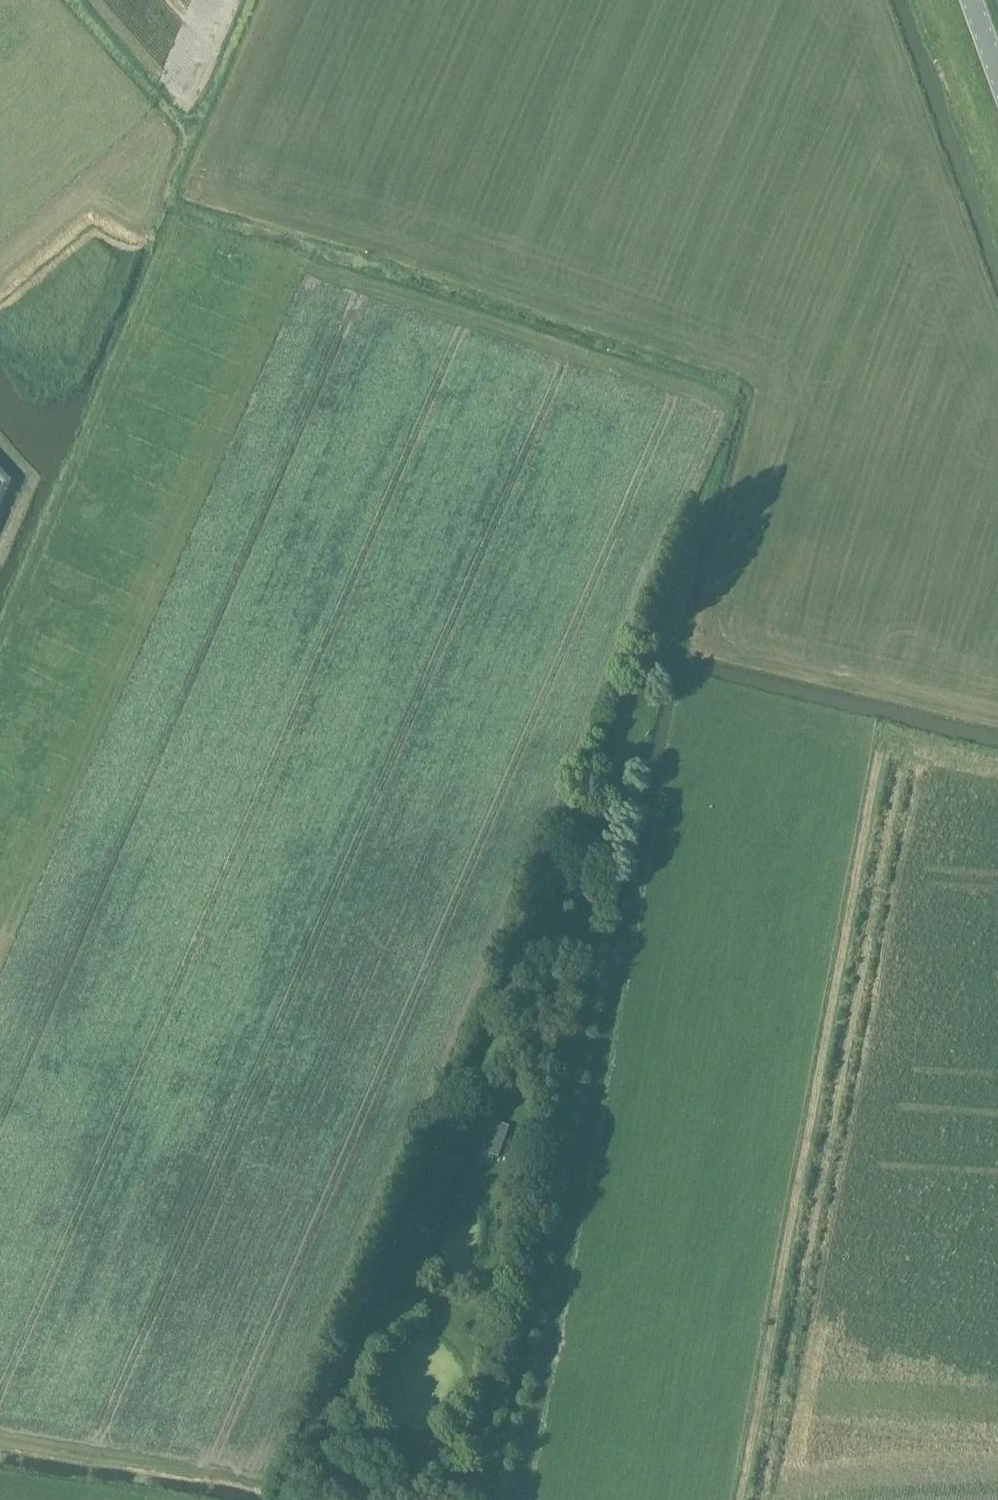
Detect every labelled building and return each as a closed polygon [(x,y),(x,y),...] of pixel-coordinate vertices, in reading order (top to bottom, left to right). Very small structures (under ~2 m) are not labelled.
[(481,1151),(481,1153),(497,1159),(498,1157),(504,1140),(509,1127),(492,1121),(487,1134),(481,1151)]
